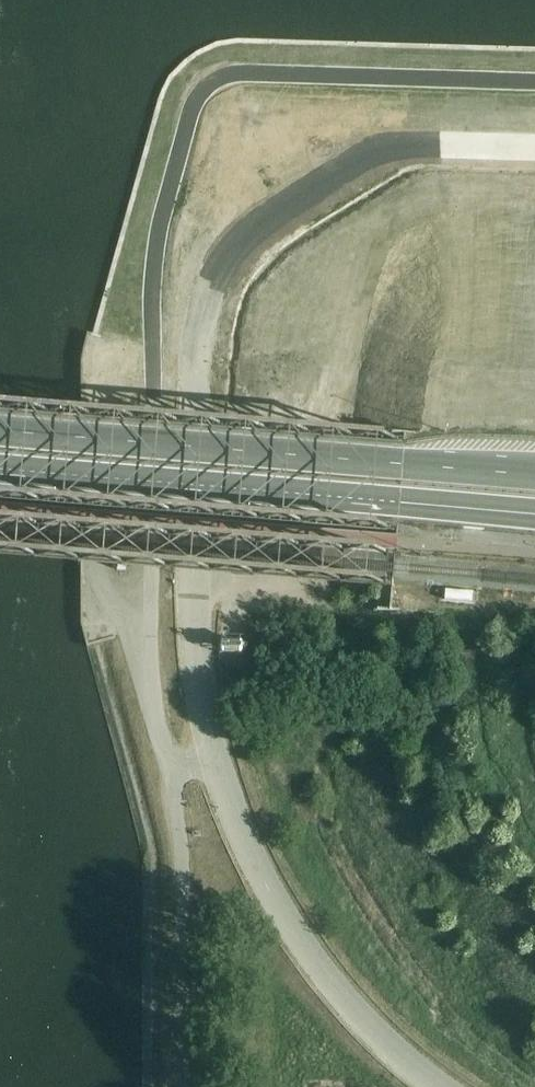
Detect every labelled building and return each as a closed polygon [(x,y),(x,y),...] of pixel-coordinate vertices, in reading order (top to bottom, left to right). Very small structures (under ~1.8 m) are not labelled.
[(218,164),(217,190),(227,190),(228,164),(218,164)] [(497,212),(497,223),(527,224),(527,213),(497,212)] [(441,601),(469,602),(470,590),(441,588),(441,601)] [(242,651),(241,630),(218,631),(219,652),(242,651)]
